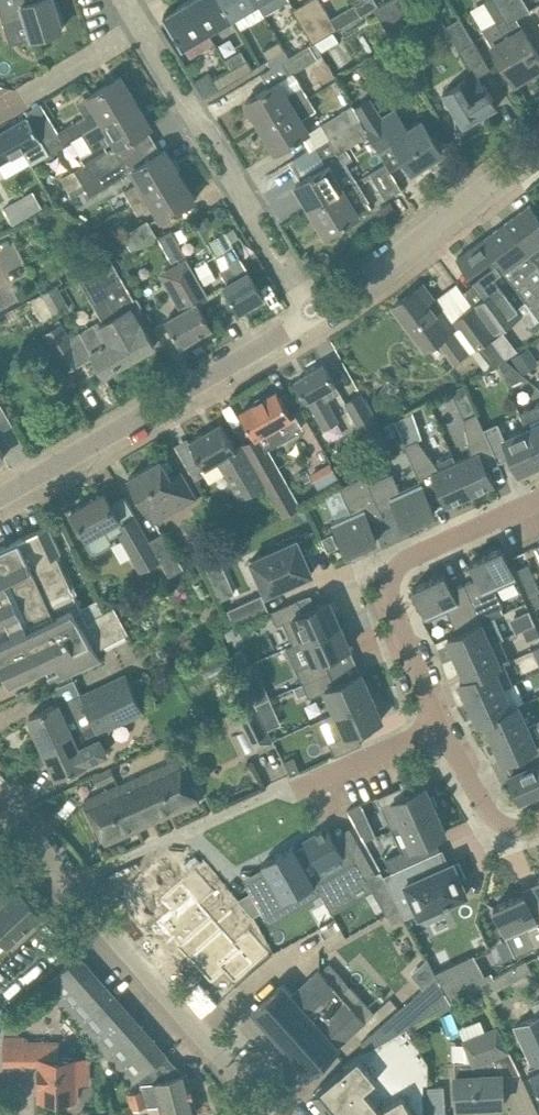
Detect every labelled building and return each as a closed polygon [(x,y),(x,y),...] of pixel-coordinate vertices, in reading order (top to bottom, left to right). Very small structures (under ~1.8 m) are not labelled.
[(25,17),(31,38),(63,28),(54,0),(35,0),(32,1),(31,0),(0,0),(0,10),(4,23),(25,17)] [(189,0),(187,0),(164,14),(183,47),(184,46),(184,45),(207,31),(189,0)] [(207,31),(232,17),(222,0),(189,0),(207,31)] [(232,17),(256,2),(254,0),(222,0),(232,17)] [(256,2),(257,2),(264,13),(286,0),(254,0),(256,2)] [(326,37),(338,29),(320,0),(306,0),(304,1),(326,37)] [(357,5),(355,6),(361,15),(377,5),(375,0),(364,0),(357,5)] [(410,0),(389,0),(374,9),(389,33),(419,15),(410,0)] [(482,29),(492,45),(504,66),(516,84),(538,70),(538,55),(534,48),(522,27),(516,17),(529,9),(524,0),(485,0),(484,1),(496,21),(482,29)] [(282,43),(285,50),(290,58),(316,42),(326,37),(304,1),(292,8),(305,29),(282,43)] [(460,17),(445,26),(474,74),(476,78),(480,75),(491,69),(460,17)] [(269,60),(285,50),(282,43),(280,40),(263,50),(269,60)] [(323,55),(316,42),(290,58),(285,50),(269,60),(268,60),(272,67),(261,73),(269,87),(246,100),(262,127),(309,98),(302,85),(286,94),(279,81),(323,55)] [(227,58),(232,68),(238,78),(253,68),(248,59),(247,59),(242,50),(227,58)] [(214,79),(220,89),(238,78),(232,68),(214,79)] [(476,78),(474,74),(443,93),(463,127),(498,106),(480,75),(476,78)] [(51,152),(136,101),(121,76),(89,95),(97,109),(59,132),(50,118),(36,127),(51,152)] [(277,151),(303,135),(309,132),(301,119),(317,110),(309,98),(262,127),(277,151)] [(395,142),(413,170),(443,152),(423,120),(407,130),(395,110),(383,118),(371,98),(355,107),(361,119),(370,135),(380,151),(395,142)] [(108,150),(106,145),(110,142),(106,136),(111,133),(119,146),(151,126),(136,101),(83,133),(93,150),(82,157),(86,163),(61,178),(68,192),(83,183),(98,175),(122,160),(114,146),(108,150)] [(341,113),(349,126),(361,119),(355,107),(353,105),(341,113)] [(23,150),(31,164),(51,152),(36,127),(29,115),(27,116),(28,116),(0,132),(0,163),(23,150)] [(339,154),(370,135),(361,119),(349,126),(328,139),(337,154),(339,154)] [(356,183),(339,154),(337,154),(328,139),(315,147),(327,165),(296,183),(312,210),(356,183)] [(125,190),(132,203),(180,174),(165,149),(132,168),(140,181),(125,190)] [(130,172),(122,160),(83,183),(91,196),(130,172)] [(402,188),(386,162),(370,172),(386,198),(402,188)] [(180,174),(132,203),(139,213),(154,204),(163,219),(195,199),(180,174)] [(356,183),(312,210),(326,234),(357,215),(371,207),(367,201),(356,183)] [(16,201),(5,207),(14,223),(25,217),(16,201)] [(399,220),(388,203),(376,211),(386,228),(399,220)] [(508,222),(538,265),(538,216),(530,205),(508,222)] [(207,216),(197,222),(202,231),(212,225),(207,216)] [(158,236),(148,220),(123,235),(111,242),(119,256),(132,249),(158,236)] [(486,238),(497,253),(493,256),(503,268),(505,266),(510,271),(505,274),(509,279),(510,278),(527,300),(529,304),(538,317),(538,265),(508,222),(486,238)] [(188,224),(173,233),(178,244),(195,235),(188,224)] [(239,237),(234,227),(226,232),(232,241),(239,237)] [(217,256),(224,252),(231,265),(220,272),(226,283),(225,284),(240,311),(264,297),(234,247),(235,247),(232,241),(226,232),(209,242),(217,256)] [(21,241),(10,246),(5,233),(0,235),(0,283),(2,287),(34,275),(21,241)] [(486,238),(458,258),(471,276),(476,282),(479,286),(486,296),(487,297),(470,310),(491,338),(524,313),(518,306),(527,300),(510,278),(509,279),(505,274),(510,271),(505,266),(503,268),(493,256),(497,253),(486,238)] [(167,320),(170,326),(181,345),(212,327),(197,302),(209,296),(188,258),(160,274),(182,312),(167,320)] [(63,323),(45,334),(66,370),(93,354),(105,375),(107,374),(104,369),(115,362),(116,365),(121,362),(119,360),(150,342),(153,347),(155,346),(134,309),(141,305),(136,297),(133,299),(123,283),(117,272),(110,260),(80,278),(104,320),(81,333),(81,332),(71,338),(63,323)] [(119,271),(117,272),(123,283),(130,279),(132,278),(125,267),(123,269),(119,271)] [(68,309),(55,286),(33,298),(45,320),(54,315),(54,316),(68,309)] [(418,288),(393,306),(426,350),(438,341),(454,363),(478,347),(492,366),(505,359),(506,358),(493,341),(491,338),(470,310),(469,311),(471,313),(454,326),(434,299),(429,303),(418,288)] [(296,380),(324,430),(341,420),(328,399),(340,392),(324,364),(296,380)] [(241,412),(252,431),(255,438),(293,417),(278,391),(241,412)] [(346,402),(365,437),(381,428),(361,393),(346,402)] [(13,423),(0,401),(0,431),(13,423)] [(527,428),(538,454),(538,405),(523,413),(529,427),(527,428)] [(413,412),(395,420),(399,430),(417,422),(413,412)] [(473,454),(456,461),(470,494),(474,492),(475,495),(485,491),(483,488),(494,483),(487,467),(499,462),(477,413),(465,419),(473,454)] [(221,423),(190,442),(201,461),(205,468),(218,461),(241,501),(267,487),(249,458),(245,450),(242,446),(237,450),(232,442),(221,423)] [(527,428),(504,438),(519,472),(538,463),(538,454),(527,428)] [(245,450),(249,458),(267,487),(283,516),(301,506),(264,439),(245,450)] [(417,440),(405,446),(420,478),(432,472),(447,504),(470,494),(456,461),(453,455),(434,463),(417,440)] [(129,477),(155,521),(197,498),(182,472),(172,477),(161,458),(129,477)] [(370,482),(369,482),(381,511),(382,510),(395,505),(404,526),(435,512),(421,480),(419,481),(400,489),(393,472),(370,482)] [(351,511),(332,520),(347,552),(377,538),(370,522),(385,515),(382,510),(381,511),(369,482),(370,482),(366,474),(340,486),(351,511)] [(141,571),(162,559),(150,539),(133,510),(120,518),(105,491),(72,510),(87,537),(85,538),(92,551),(97,552),(113,543),(110,538),(119,533),(141,571)] [(101,661),(96,650),(83,622),(87,620),(57,555),(62,553),(49,525),(0,548),(0,634),(2,639),(0,640),(0,661),(11,684),(64,660),(71,673),(51,682),(52,683),(101,661)] [(164,531),(150,539),(162,559),(170,575),(185,567),(164,531)] [(333,533),(322,538),(328,551),(339,546),(333,533)] [(251,559),(267,593),(313,572),(311,568),(314,567),(308,553),(305,554),(297,538),(251,559)] [(516,579),(502,547),(471,561),(478,577),(465,583),(480,616),(481,616),(504,606),(496,588),(516,579)] [(529,563),(519,568),(524,580),(535,576),(529,563)] [(480,616),(465,583),(451,589),(444,573),(413,587),(428,619),(443,612),(453,635),(483,621),(481,616),(480,616)] [(524,580),(531,595),(538,591),(538,585),(535,576),(524,580)] [(231,589),(217,595),(220,603),(234,596),(231,589)] [(261,597),(227,612),(236,629),(269,614),(261,597)] [(304,639),(340,623),(329,600),(303,611),(298,598),(271,610),(277,624),(284,621),(294,645),(304,640),(304,639)] [(83,622),(96,650),(130,635),(117,605),(87,620),(83,622)] [(536,623),(530,610),(510,619),(516,632),(536,623)] [(457,658),(501,638),(504,637),(495,616),(483,621),(453,635),(448,637),(457,658)] [(324,658),(350,646),(340,623),(304,639),(304,640),(314,661),(297,669),(303,683),(330,670),(324,658)] [(467,679),(504,662),(505,663),(511,660),(509,657),(501,638),(457,658),(466,678),(467,679)] [(242,650),(232,655),(239,669),(249,664),(242,650)] [(470,702),(504,687),(504,688),(514,683),(505,663),(504,662),(467,679),(466,678),(460,681),(470,702)] [(336,711),(372,695),(362,672),(336,683),(330,670),(303,683),(307,692),(309,697),(326,689),(336,711)] [(72,733),(43,745),(57,776),(108,752),(103,741),(99,734),(145,713),(139,700),(126,671),(80,693),(93,723),(72,733)] [(258,673),(243,681),(255,705),(271,698),(258,673)] [(303,683),(294,686),(299,696),(307,692),(303,683)] [(485,720),(513,708),(512,707),(504,688),(504,687),(470,702),(479,723),(485,720)] [(59,702),(30,716),(43,745),(72,733),(93,723),(80,693),(59,703),(59,702)] [(336,711),(326,715),(336,738),(329,741),(335,755),(362,743),(357,730),(383,719),(372,695),(336,711)] [(494,741),(528,726),(518,704),(512,707),(513,708),(485,720),(494,741)] [(274,739),(258,708),(231,722),(237,734),(244,730),(253,750),(274,739)] [(537,746),(537,745),(528,726),(494,741),(504,761),(530,749),(537,746)] [(537,745),(537,746),(530,749),(536,762),(509,774),(520,799),(538,790),(538,744),(537,745)] [(294,756),(284,761),(290,775),(300,770),(294,756)] [(180,758),(118,785),(138,828),(199,801),(180,758)] [(138,828),(118,785),(118,784),(85,799),(106,843),(126,834),(138,828)] [(403,785),(377,796),(381,805),(382,805),(392,828),(436,809),(435,807),(438,805),(433,795),(430,796),(425,785),(407,793),(403,785)] [(362,804),(348,811),(355,824),(356,826),(369,819),(362,804)] [(386,857),(392,871),(423,857),(425,856),(419,844),(446,832),(436,809),(392,828),(402,850),(386,857)] [(295,845),(294,845),(330,908),(353,895),(349,889),(381,871),(364,841),(343,854),(333,837),(327,827),(305,839),(307,843),(297,849),(295,845)] [(248,886),(247,886),(265,917),(266,917),(295,900),(291,895),(314,882),(321,893),(329,908),(330,908),(294,845),(263,863),(263,864),(269,874),(248,886)] [(423,857),(392,871),(385,874),(396,898),(409,892),(412,898),(420,914),(424,913),(428,922),(445,914),(441,905),(468,893),(463,881),(467,879),(460,862),(455,864),(454,861),(450,863),(430,872),(423,857)] [(229,987),(262,957),(243,936),(229,948),(194,908),(208,896),(189,875),(156,905),(166,917),(153,928),(206,988),(219,976),(229,987)] [(0,895),(0,935),(9,945),(42,914),(33,903),(35,901),(26,891),(23,893),(21,890),(9,902),(1,893),(0,895)] [(534,913),(525,892),(494,906),(508,938),(529,929),(536,946),(538,945),(538,911),(534,913)] [(409,918),(384,931),(427,1011),(451,998),(409,918)] [(132,1083),(139,1077),(166,1053),(79,954),(45,984),(132,1083)] [(374,954),(360,963),(370,977),(383,968),(374,954)] [(253,1010),(281,1041),(338,991),(335,988),(345,979),(330,962),(293,994),(284,983),(253,1010)] [(466,964),(445,974),(455,995),(476,985),(466,964)] [(503,973),(482,984),(493,1005),(503,1000),(498,989),(509,983),(503,973)] [(338,991),(281,1041),(309,1072),(365,1022),(338,991)] [(533,1003),(538,1015),(515,1025),(534,1066),(529,1067),(538,1089),(538,1000),(533,1003)] [(401,1010),(361,1044),(366,1050),(407,1027),(412,1024),(401,1010)] [(19,1033),(18,1015),(5,1015),(5,1033),(18,1033),(19,1033)] [(461,1061),(455,1062),(456,1076),(456,1084),(457,1106),(504,1103),(502,1081),(502,1073),(496,1062),(512,1054),(499,1027),(489,1031),(486,1032),(481,1019),(460,1028),(465,1041),(471,1061),(461,1061)] [(427,1062),(407,1027),(366,1050),(343,1063),(349,1071),(342,1076),(339,1071),(320,1087),(344,1114),(428,1114),(427,1062)] [(25,1036),(4,1036),(4,1063),(40,1064),(40,1098),(62,1098),(62,1100),(63,1101),(64,1103),(65,1104),(66,1105),(68,1105),(69,1105),(71,1105),(73,1105),(74,1103),(75,1102),(76,1101),(77,1099),(77,1082),(89,1082),(89,1057),(58,1056),(58,1042),(25,1042),(25,1036)] [(139,1077),(144,1083),(143,1084),(143,1089),(129,1094),(133,1110),(160,1103),(163,1114),(177,1114),(198,1110),(187,1072),(184,1073),(166,1053),(139,1077)]
